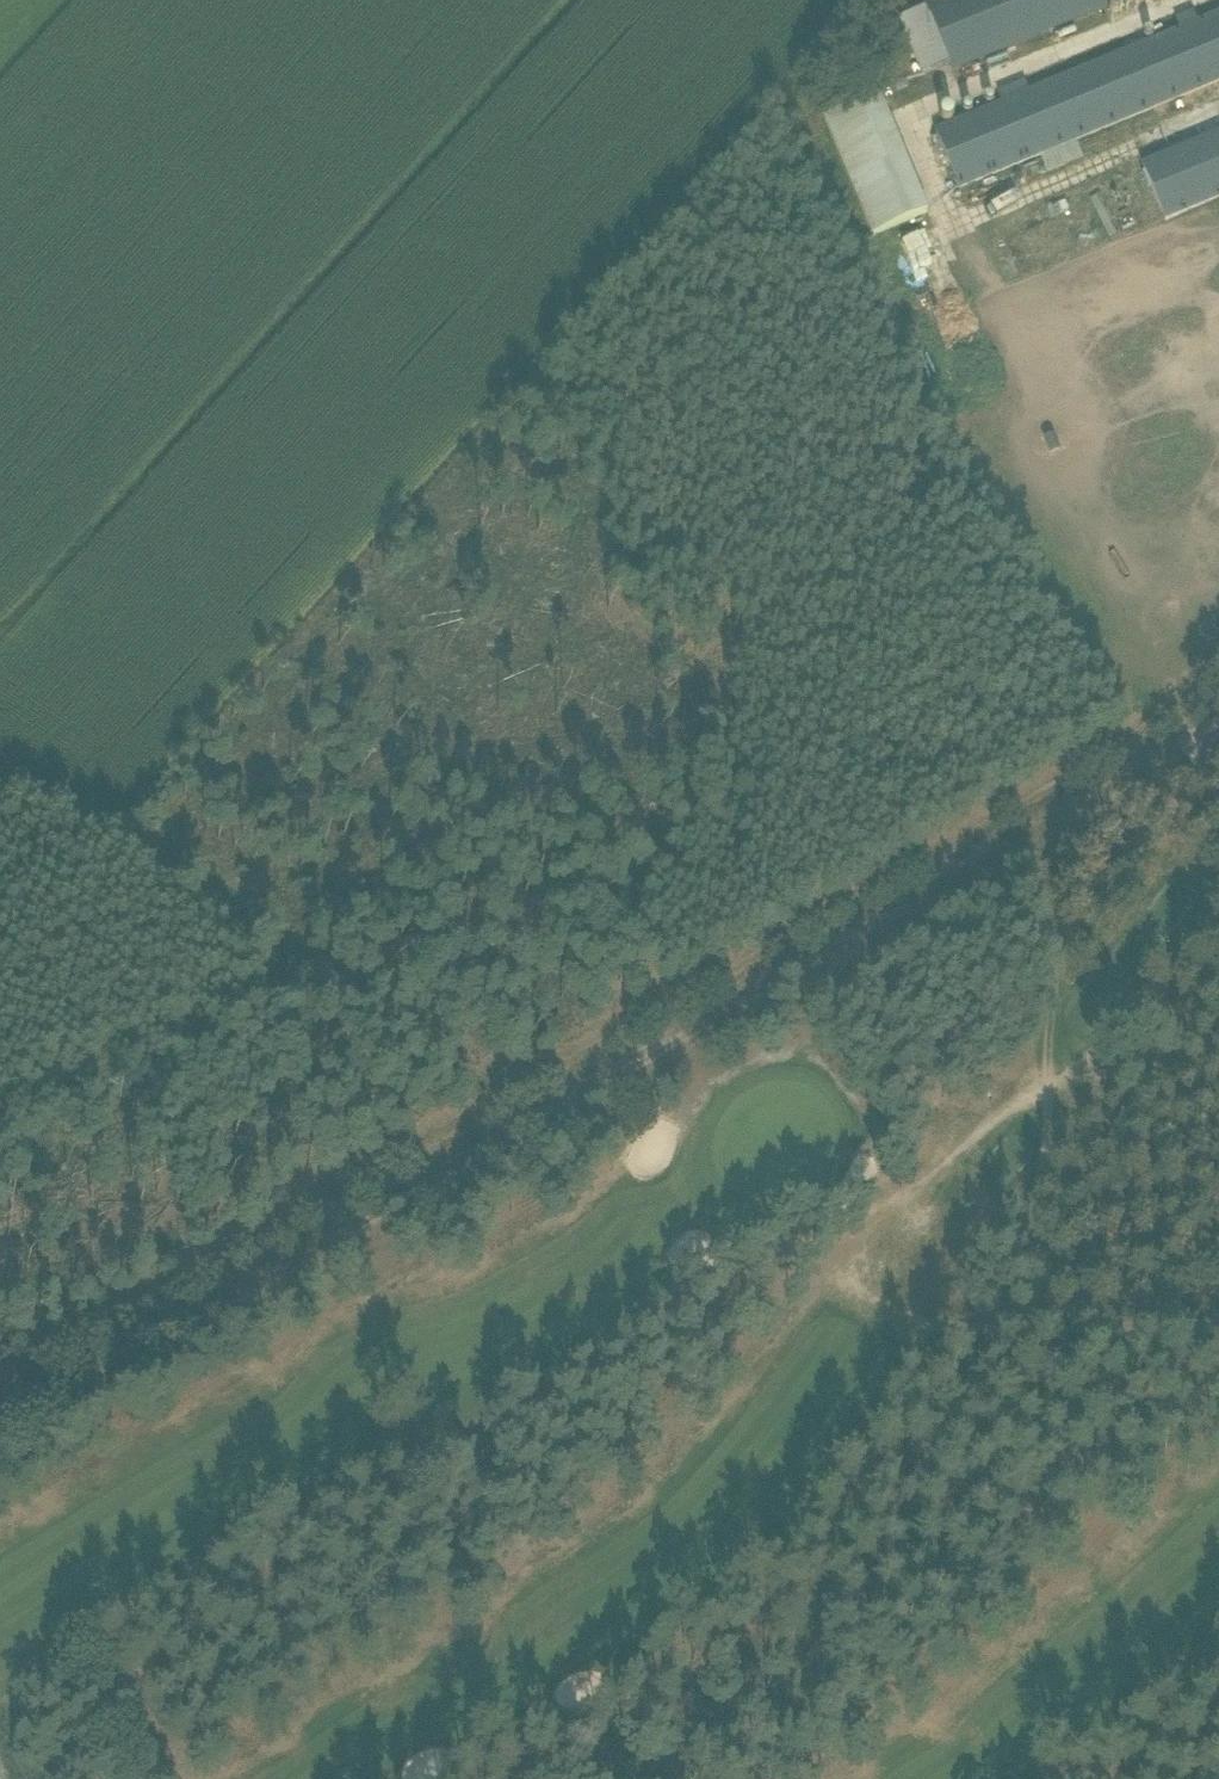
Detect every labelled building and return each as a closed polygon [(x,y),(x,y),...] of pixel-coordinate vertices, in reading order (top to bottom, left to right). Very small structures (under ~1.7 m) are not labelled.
[(949,72),(1123,0),(943,0),(924,8),(928,18),(903,28),(921,73),(946,63),(949,72)] [(1198,20),(1193,10),(1176,17),(1179,26),(1028,89),(1025,81),(1000,91),(1003,100),(936,128),(961,189),(1041,155),(1048,172),(1083,157),(1076,140),(1218,80),(1218,11),(1198,20)] [(1142,165),(1164,220),(1218,198),(1218,133),(1142,165)]
